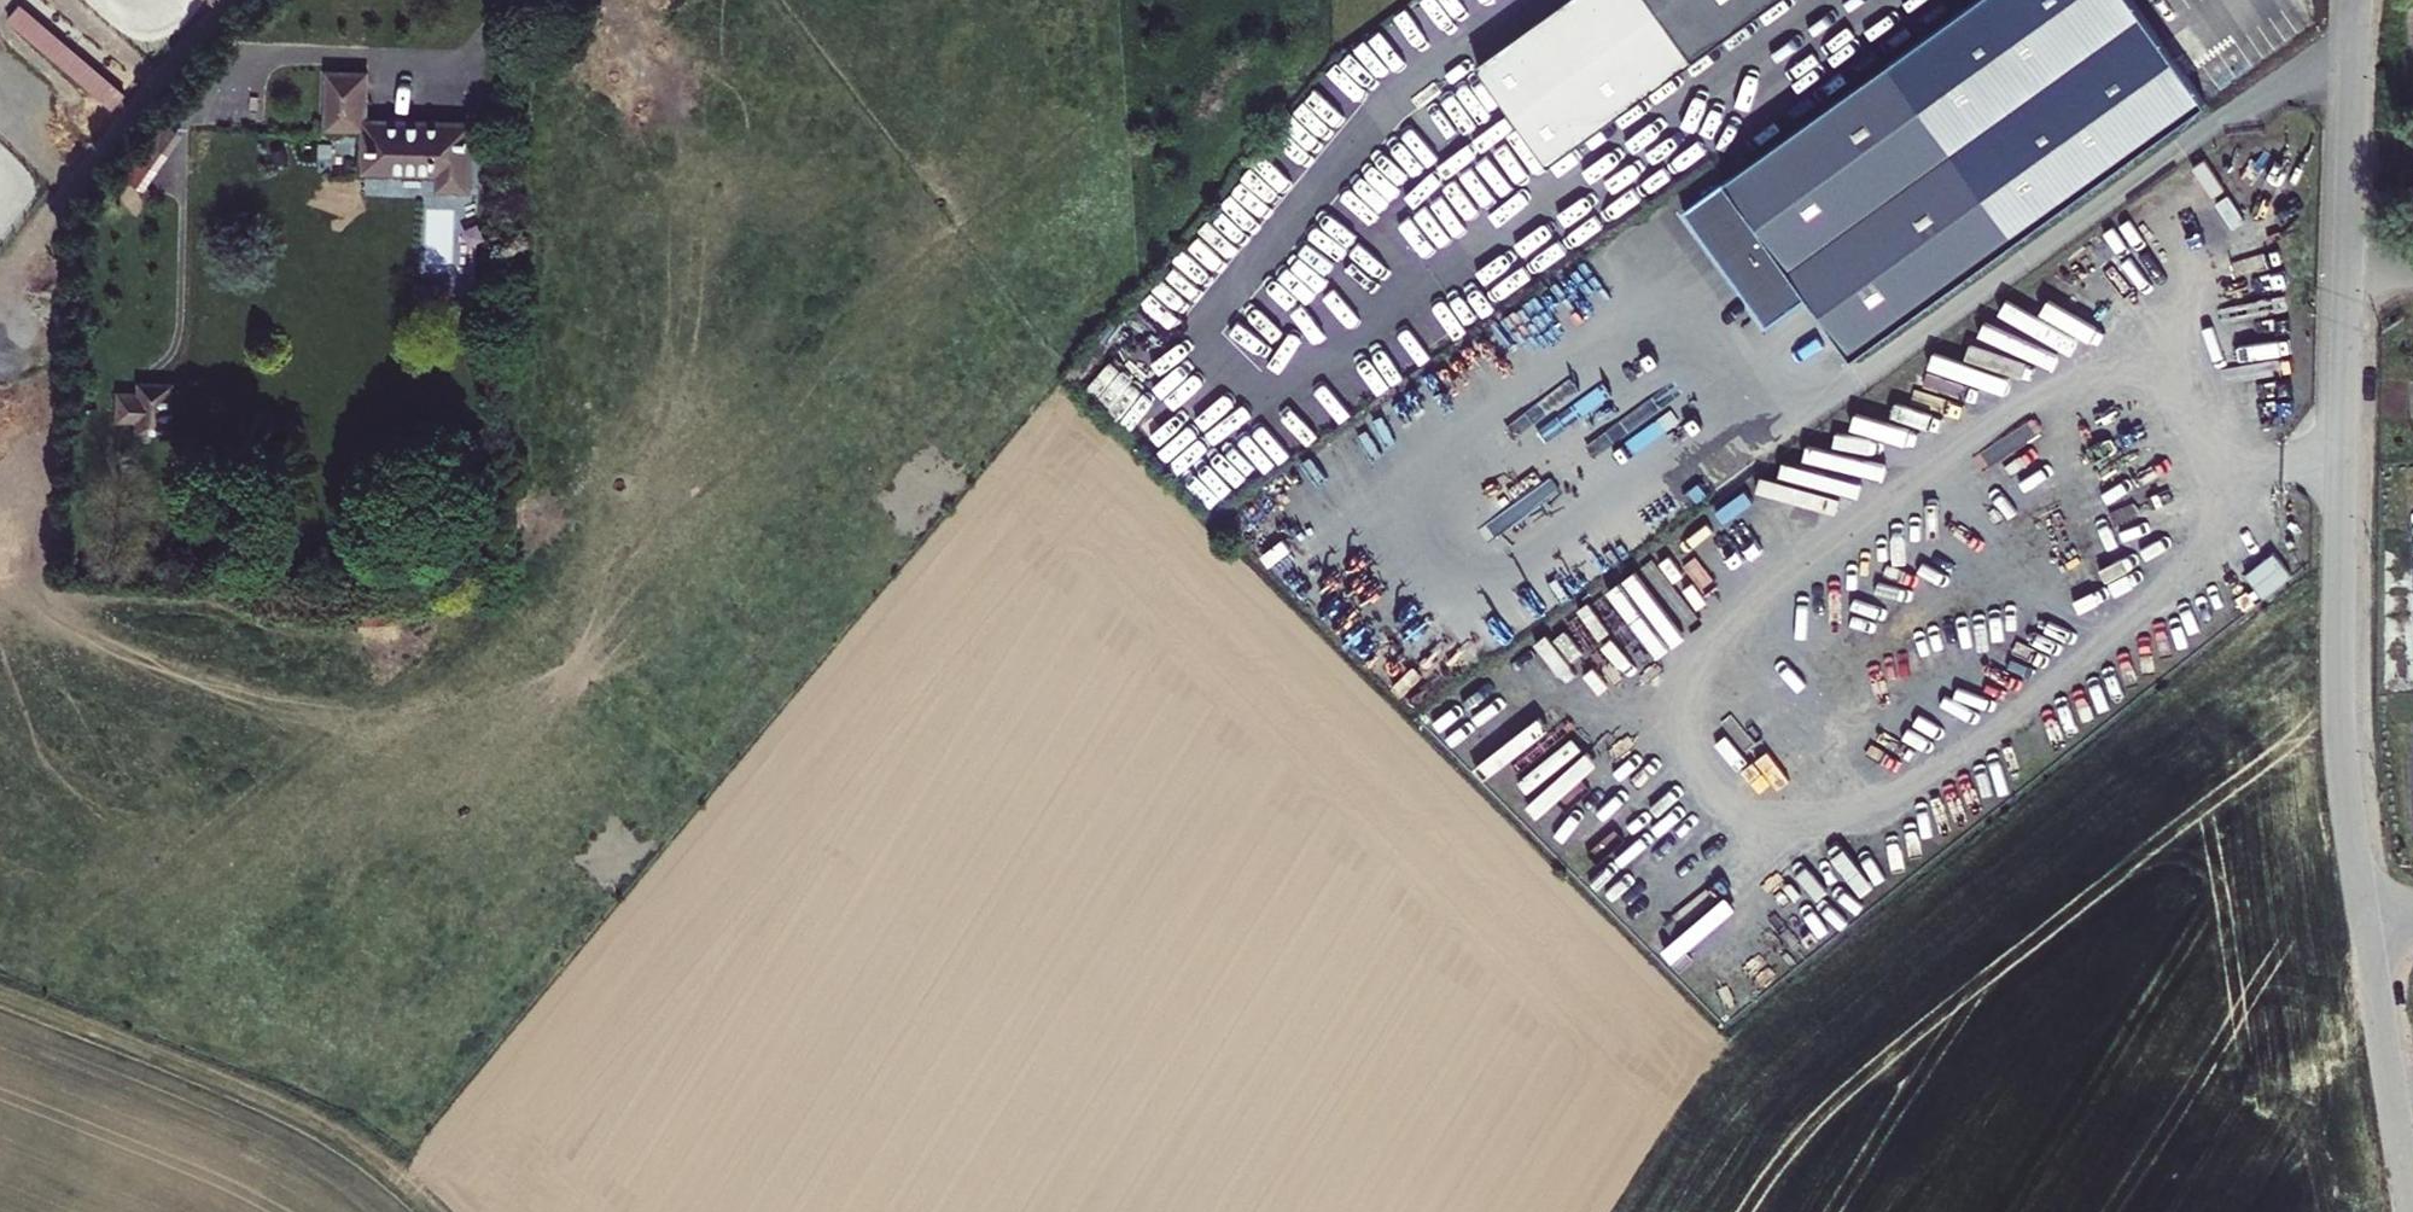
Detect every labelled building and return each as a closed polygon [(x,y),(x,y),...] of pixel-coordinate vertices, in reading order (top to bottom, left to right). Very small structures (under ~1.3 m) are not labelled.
[(1703,57),(1780,0),(1660,0),(1703,57)] [(2214,91),(2146,0),(1974,0),(1736,177),(1866,352),(2214,91)] [(23,5),(9,20),(108,110),(122,96),(23,5)] [(328,72),(327,129),(365,130),(364,172),(438,174),(438,189),(471,191),(473,122),(367,119),(369,72),(328,72)] [(139,422),(139,432),(173,433),(174,384),(140,383),(140,393),(139,422)] [(119,393),(118,421),(139,422),(140,393),(119,393)]
